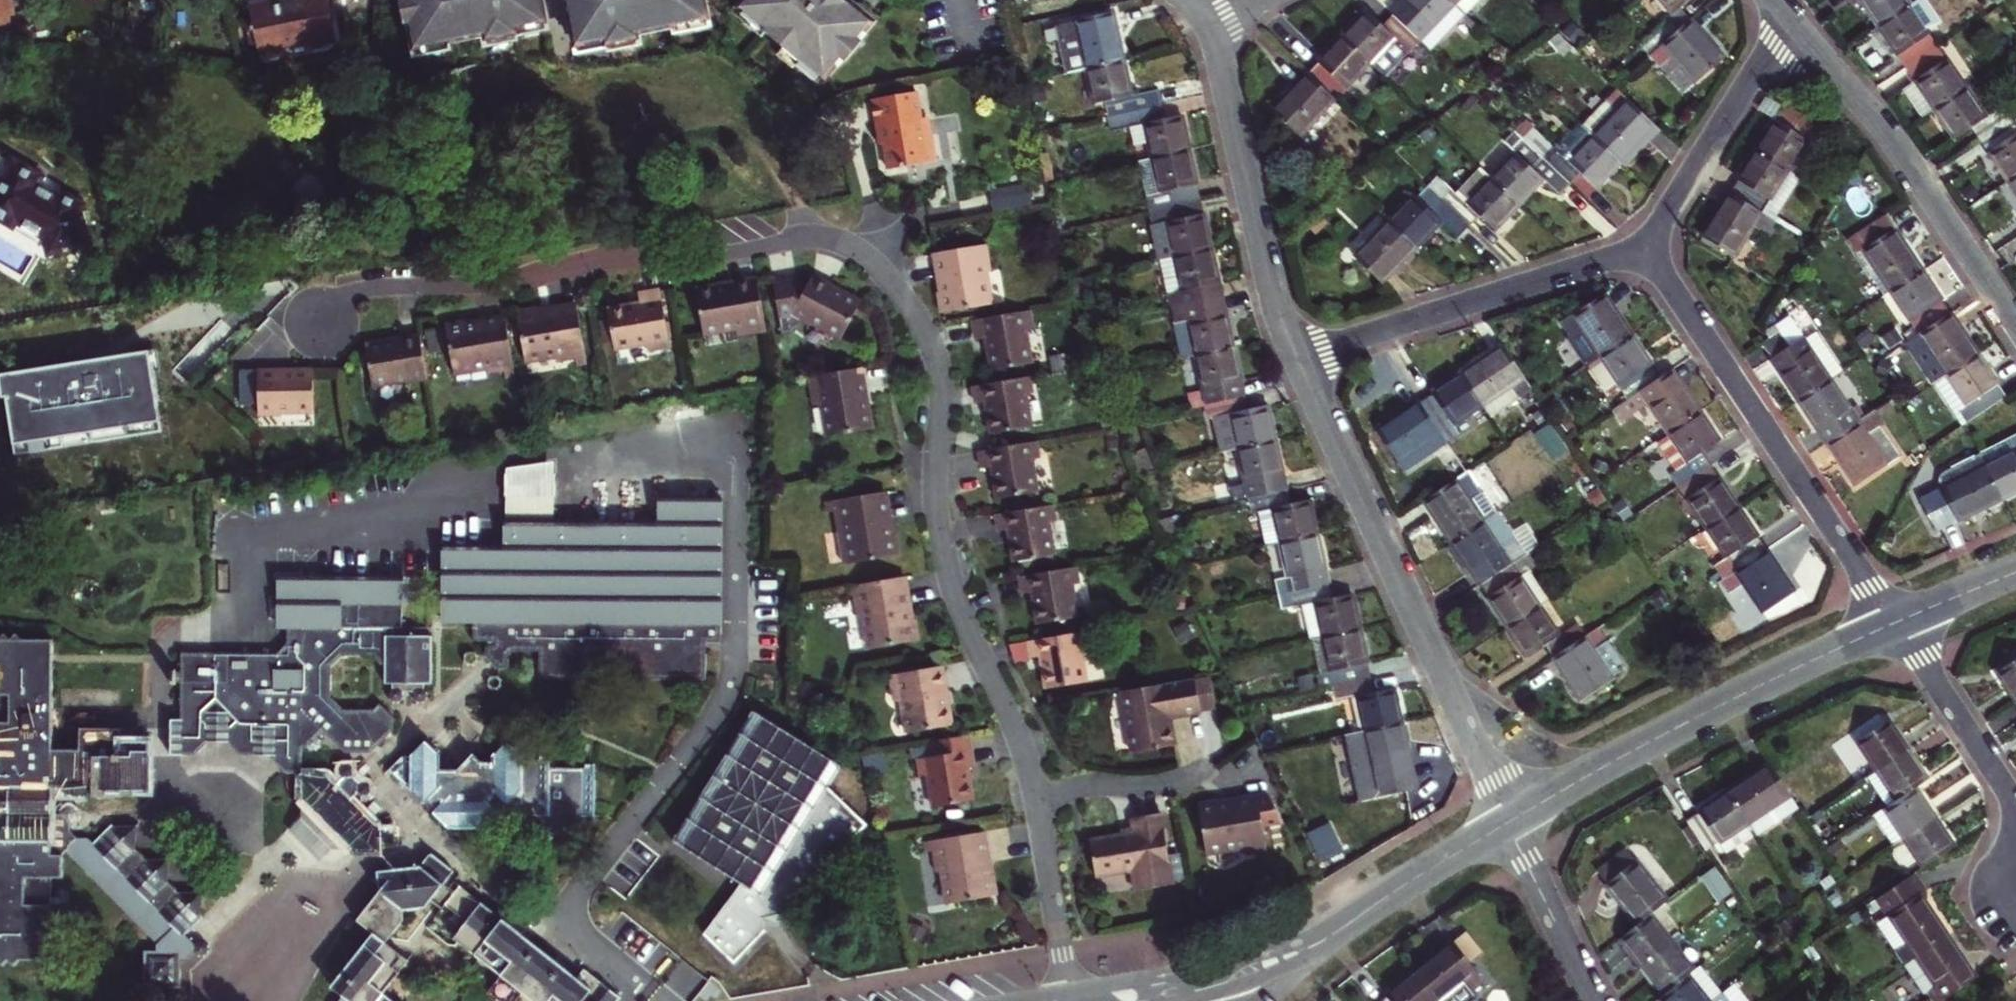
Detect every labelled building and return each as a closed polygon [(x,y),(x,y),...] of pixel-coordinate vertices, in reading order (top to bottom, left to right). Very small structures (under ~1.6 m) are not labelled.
[(239,0),(241,14),(236,15),(239,30),(247,44),(266,40),(267,44),(294,39),(298,42),(315,39),(316,38),(317,37),(318,36),(318,35),(319,34),(319,33),(324,32),(317,0),(240,0),(239,0)] [(391,24),(399,23),(404,45),(437,38),(474,30),(475,36),(504,29),(502,23),(532,17),(528,0),(386,0),(391,24)] [(566,37),(596,31),(597,37),(626,31),(625,24),(663,16),(696,9),(694,0),(558,0),(566,37)] [(757,19),(732,0),(729,0),(724,6),(751,27),(754,23),(757,19)] [(757,19),(754,23),(769,35),(792,53),(794,50),(817,69),(833,50),(838,53),(854,33),(848,28),(861,12),(846,0),(732,0),(757,19)] [(1010,9),(1031,5),(1030,0),(1008,0),(1010,9)] [(1449,0),(1412,0),(1411,1),(1395,18),(1422,42),(1455,6),(1449,0)] [(1468,17),(1484,0),(1460,0),(1455,6),(1468,17)] [(1544,11),(1555,0),(1534,0),(1544,11)] [(1671,8),(1638,37),(1648,49),(1688,12),(1679,2),(1681,0),(1663,0),(1671,8)] [(1910,2),(1908,0),(1861,0),(1878,24),(1910,2)] [(1910,2),(1878,24),(1898,52),(1906,64),(1938,43),(1924,22),(1910,2)] [(665,27),(698,19),(696,9),(663,16),(665,27)] [(1680,87),(1722,51),(1706,34),(1688,12),(1648,49),(1680,87)] [(1086,74),(1123,66),(1119,45),(1113,16),(1075,25),(1075,28),(1060,31),(1071,78),(1072,77),(1086,74)] [(1384,30),(1368,16),(1361,24),(1345,42),(1373,67),(1388,80),(1411,54),(1422,42),(1395,18),(1384,30)] [(505,34),(534,28),(532,17),(502,23),(504,29),(505,34)] [(1898,52),(1878,24),(1871,29),(1891,57),(1898,52)] [(505,34),(504,29),(475,36),(478,46),(506,39),(505,34)] [(239,30),(243,50),(267,44),(266,40),(247,44),(239,30)] [(568,48),(598,42),(597,37),(596,31),(566,37),(568,48)] [(600,46),(628,40),(626,31),(597,37),(598,42),(600,46)] [(789,57),(792,53),(769,35),(763,43),(786,61),(789,57)] [(406,56),(439,49),(437,38),(404,45),(406,56)] [(1373,67),(1345,42),(1327,61),(1311,79),(1339,104),(1373,67)] [(1938,43),(1906,64),(1935,106),(1968,84),(1952,63),(1938,43)] [(789,57),(812,75),(817,69),(794,50),(792,53),(789,57)] [(1094,109),(1107,106),(1110,120),(1162,109),(1159,95),(1132,101),(1129,88),(1123,66),(1086,74),(1094,109)] [(1915,77),(1903,84),(1924,114),(1935,106),(1915,77)] [(1294,98),(1277,115),(1305,141),(1339,104),(1311,79),(1294,98)] [(1581,119),(1596,132),(1624,157),(1629,161),(1646,143),(1653,135),(1649,131),(1658,120),(1630,95),(1616,82),(1581,119)] [(1981,103),(1968,84),(1935,106),(1956,135),(1970,125),(1979,137),(2010,116),(2001,103),(1988,113),(1981,103)] [(1042,89),(1029,92),(1033,108),(1045,106),(1042,89)] [(928,138),(918,139),(915,121),(910,94),(863,102),(871,147),(878,145),(882,170),(912,165),(932,162),(928,138)] [(1801,173),(1825,129),(1782,104),(1770,125),(1757,148),(1786,165),(1801,173)] [(1149,148),(1152,162),(1190,154),(1184,130),(1182,121),(1165,124),(1162,109),(1110,120),(1113,137),(1131,133),(1136,151),(1149,148)] [(2010,116),(1979,137),(2007,178),(2015,172),(2015,125),(2010,116)] [(915,121),(918,139),(928,138),(925,119),(915,121)] [(1572,159),(1596,132),(1581,119),(1557,146),(1572,159)] [(1531,140),(1547,155),(1576,181),(1585,171),(1599,183),(1607,175),(1624,157),(1596,132),(1572,159),(1557,146),(1540,130),(1531,140)] [(1531,140),(1497,177),(1524,202),(1537,188),(1547,177),(1564,194),(1576,181),(1547,155),(1531,140)] [(1744,169),(1731,191),(1761,209),(1786,165),(1757,148),(1744,169)] [(1152,162),(1139,166),(1151,215),(1201,203),(1197,182),(1190,154),(1152,162)] [(18,218),(48,232),(51,250),(93,244),(89,217),(79,205),(83,196),(56,183),(54,188),(36,180),(40,170),(11,156),(2,176),(0,180),(0,215),(16,223),(18,218)] [(1433,189),(1475,227),(1486,216),(1500,229),(1508,221),(1524,202),(1497,177),(1482,165),(1457,191),(1442,177),(1432,188),(1433,189)] [(1761,209),(1776,217),(1801,173),(1786,165),(1761,209)] [(2007,178),(2015,190),(2015,172),(2007,178)] [(1028,182),(1018,183),(1022,202),(1031,201),(1028,182)] [(1018,183),(989,188),(993,208),(1022,202),(1018,183)] [(1418,199),(1395,224),(1422,248),(1438,232),(1445,224),(1463,240),(1475,227),(1433,189),(1421,202),(1418,199)] [(1754,221),(1761,209),(1731,191),(1718,212),(1705,234),(1736,252),(1754,221)] [(1154,229),(1167,226),(1175,260),(1213,251),(1207,228),(1201,203),(1151,215),(1154,229)] [(1776,217),(1761,209),(1754,221),(1773,232),(1780,220),(1776,217)] [(1857,249),(1865,244),(1894,286),(1925,264),(1908,240),(1888,210),(1848,237),(1857,249)] [(1404,268),(1422,248),(1395,224),(1362,259),(1389,284),(1404,268)] [(1175,260),(1167,226),(1154,229),(1153,229),(1161,263),(1163,263),(1175,260)] [(46,248),(1,228),(0,231),(0,251),(37,268),(46,248)] [(990,268),(995,267),(991,240),(939,249),(944,275),(950,274),(952,287),(946,288),(944,288),(947,308),(995,300),(990,268)] [(1865,244),(1857,249),(1886,291),(1894,286),(1865,244)] [(1176,312),(1224,301),(1219,277),(1213,251),(1175,260),(1183,296),(1173,299),(1176,312)] [(1183,296),(1175,260),(1163,263),(1173,299),(1183,296)] [(1921,326),(1953,304),(1939,284),(1925,264),(1894,286),(1921,326)] [(808,281),(798,276),(775,281),(783,331),(785,331),(786,331),(787,330),(789,330),(790,329),(791,329),(791,328),(792,328),(793,328),(794,327),(795,327),(796,326),(797,325),(798,325),(799,324),(800,323),(801,323),(801,322),(802,321),(803,321),(804,320),(803,318),(812,323),(813,319),(843,334),(861,298),(831,283),(832,281),(822,276),(812,271),(808,281)] [(738,329),(767,325),(758,274),(729,279),(730,286),(719,287),(717,281),(697,283),(704,331),(737,325),(738,329)] [(952,287),(950,274),(944,275),(945,281),(946,288),(952,287)] [(719,287),(730,286),(729,279),(723,280),(717,281),(719,287)] [(670,343),(660,287),(646,289),(648,299),(635,301),(606,307),(613,348),(655,341),(657,346),(670,343)] [(1593,362),(1605,355),(1637,332),(1622,311),(1608,290),(1564,320),(1573,333),(1572,337),(1590,364),(1593,362)] [(559,352),(560,357),(576,355),(587,352),(578,301),(550,306),(551,311),(539,313),(538,308),(537,303),(522,306),(529,357),(559,352)] [(1178,326),(1186,361),(1197,358),(1235,350),(1230,327),(1224,301),(1176,312),(1179,325),(1178,326)] [(1934,378),(1950,367),(1982,346),(1969,327),(1953,304),(1921,326),(1905,337),(1934,378)] [(1035,322),(1033,305),(976,315),(978,331),(989,329),(990,338),(1030,332),(1028,323),(1035,322)] [(475,323),(462,325),(462,321),(461,315),(442,318),(451,369),(483,363),(484,369),(503,365),(513,363),(504,313),(474,318),(475,323)] [(1800,337),(1792,326),(1783,332),(1791,343),(1771,356),(1785,376),(1799,397),(1827,378),(1830,376),(1839,370),(1812,330),(1800,338),(1800,337)] [(400,375),(401,380),(424,376),(416,331),(403,333),(392,334),(392,337),(362,342),(368,380),(400,375)] [(994,361),(1033,355),(1030,332),(990,338),(994,361)] [(1605,355),(1593,362),(1620,404),(1633,395),(1665,373),(1650,351),(1637,332),(1605,355)] [(130,335),(0,357),(0,441),(143,416),(130,335)] [(1466,375),(1493,416),(1495,419),(1538,390),(1509,346),(1486,361),(1466,375)] [(1996,367),(1982,346),(1950,367),(1934,378),(1963,420),(2010,388),(1996,367)] [(1193,396),(1196,410),(1207,407),(1247,398),(1241,376),(1235,350),(1197,358),(1206,393),(1193,396)] [(577,361),(588,359),(587,352),(576,355),(577,361)] [(828,430),(873,422),(869,400),(864,401),(862,388),(867,387),(862,359),(810,367),(815,397),(821,396),(828,430)] [(514,372),(513,363),(503,365),(504,374),(514,372)] [(1675,365),(1665,373),(1633,395),(1620,404),(1619,404),(1627,416),(1652,398),(1673,429),(1705,408),(1691,388),(1675,365)] [(279,369),(279,367),(258,368),(261,415),(281,413),(281,409),(315,407),(312,367),(287,369),(279,369)] [(1033,390),(1031,373),(974,382),(977,399),(986,398),(988,408),(991,430),(1032,424),(1027,391),(1033,390)] [(1424,403),(1451,444),(1493,416),(1466,375),(1447,388),(1424,403)] [(1859,418),(1830,376),(1827,378),(1799,397),(1813,419),(1827,439),(1859,418)] [(1223,456),(1241,453),(1276,444),(1271,423),(1268,410),(1250,414),(1247,398),(1207,407),(1211,422),(1215,422),(1223,456)] [(1382,430),(1410,473),(1452,445),(1451,444),(1424,403),(1399,419),(1382,430)] [(1721,431),(1705,408),(1673,429),(1656,441),(1684,483),(1716,462),(1708,449),(1725,438),(1721,431)] [(1870,411),(1859,418),(1827,439),(1844,464),(1855,482),(1897,454),(1870,411)] [(1572,448),(1554,422),(1538,433),(1557,460),(1572,448)] [(1976,448),(1997,493),(2015,484),(2015,429),(1976,448)] [(1038,454),(1036,438),(978,447),(981,463),(991,462),(993,477),(996,494),(1038,487),(1033,455),(1038,454)] [(1276,444),(1241,453),(1245,472),(1252,501),(1287,492),(1282,468),(1276,444)] [(1965,508),(1997,493),(1976,448),(1938,466),(1934,470),(1933,476),(1935,480),(1917,489),(1932,523),(1965,508)] [(555,460),(504,467),(504,508),(555,508),(555,460)] [(1711,524),(1744,502),(1732,484),(1716,462),(1684,483),(1711,524)] [(1219,509),(1252,501),(1245,472),(1232,475),(1228,487),(1230,494),(1217,497),(1219,509)] [(1443,521),(1457,543),(1488,522),(1500,514),(1472,472),(1470,473),(1428,500),(1443,521)] [(469,627),(469,631),(465,631),(459,634),(459,642),(476,652),(485,652),(485,644),(494,640),(519,640),(518,667),(569,667),(569,640),(601,640),(601,667),(686,667),(686,631),(703,631),(704,485),(641,484),(641,509),(555,508),(504,508),(485,508),(485,535),(424,535),(424,608),(454,609),(454,627),(469,627)] [(1602,507),(1613,499),(1604,487),(1594,494),(1602,507)] [(900,552),(896,531),(892,532),(885,533),(883,520),(889,519),(884,488),(831,498),(832,507),(843,562),(900,552)] [(1269,549),(1284,546),(1320,538),(1315,516),(1312,503),(1291,508),(1287,492),(1252,501),(1256,515),(1261,514),(1269,549)] [(826,508),(832,507),(831,498),(824,499),(826,508)] [(1052,517),(1050,502),(994,511),(997,528),(1007,526),(1010,542),(1012,558),(1051,552),(1046,518),(1052,517)] [(1741,566),(1773,545),(1760,525),(1744,502),(1711,524),(1741,566)] [(1500,514),(1488,522),(1457,543),(1452,548),(1462,562),(1468,571),(1473,567),(1486,586),(1517,565),(1528,557),(1514,537),(1500,514)] [(885,533),(892,532),(890,525),(889,519),(883,520),(885,533)] [(1514,537),(1528,557),(1540,549),(1526,529),(1514,537)] [(1278,583),(1281,598),(1331,586),(1326,562),(1320,538),(1284,546),(1292,580),(1278,583)] [(1769,609),(1802,587),(1788,566),(1773,545),(1741,566),(1769,609)] [(267,631),(258,642),(163,641),(163,707),(153,707),(152,741),(178,741),(194,729),(211,729),(223,742),(255,743),(255,747),(273,764),(282,764),(282,787),(337,837),(359,837),(359,810),(332,785),(337,779),(351,779),(351,768),(339,768),(332,761),(332,751),(323,751),(323,766),(318,771),(307,761),(283,760),(283,736),(288,730),(290,732),(297,725),(293,711),(294,709),(327,739),(352,739),(373,716),(373,703),(360,690),(353,697),(325,697),(312,685),(312,654),(324,642),(352,642),(363,652),(363,669),(370,669),(370,683),(381,684),(381,674),(395,674),(395,684),(406,685),(406,672),(413,671),(413,624),(375,624),(375,615),(383,615),(384,565),(261,564),(260,614),(268,614),(267,631)] [(1079,580),(1077,564),(1020,573),(1022,590),(1032,589),(1034,600),(1037,620),(1079,613),(1074,581),(1079,580)] [(1500,607),(1514,628),(1546,606),(1517,565),(1486,586),(1500,607)] [(904,619),(901,606),(907,605),(901,574),(850,583),(852,593),(856,615),(861,614),(867,647),(918,638),(915,616),(909,617),(904,619)] [(852,593),(850,583),(843,585),(845,595),(852,593)] [(1316,641),(1326,639),(1363,630),(1358,610),(1355,596),(1335,601),(1331,586),(1281,598),(1285,612),(1306,607),(1314,641),(1316,641)] [(1552,644),(1561,657),(1592,635),(1584,623),(1565,635),(1546,606),(1514,628),(1528,647),(1534,657),(1552,644)] [(48,842),(53,838),(58,834),(148,925),(142,931),(142,937),(130,937),(130,973),(168,974),(168,946),(175,946),(185,937),(196,937),(196,922),(188,922),(180,930),(172,921),(190,904),(187,901),(187,879),(166,878),(153,866),(153,845),(132,845),(118,831),(118,810),(98,810),(94,807),(76,825),(75,824),(72,822),(72,820),(53,820),(53,813),(60,807),(54,800),(47,805),(37,805),(37,779),(77,780),(77,787),(106,788),(107,780),(135,781),(136,732),(107,732),(108,718),(64,718),(63,738),(37,737),(38,629),(0,628),(0,954),(6,947),(36,948),(36,867),(48,867),(48,842)] [(1089,644),(1086,628),(1029,638),(1031,653),(1042,651),(1045,666),(1047,683),(1087,677),(1082,645),(1089,644)] [(1629,667),(1603,628),(1592,635),(1561,657),(1577,681),(1589,698),(1620,677),(1618,674),(1629,667)] [(1324,675),(1321,676),(1324,690),(1337,687),(1374,678),(1368,653),(1363,630),(1326,639),(1334,673),(1324,675)] [(1334,673),(1326,639),(1316,641),(1324,675),(1334,673)] [(1109,679),(1107,658),(1092,660),(1094,680),(1109,679)] [(2015,703),(2015,660),(1996,673),(2007,690),(2015,703)] [(888,671),(893,697),(899,695),(905,729),(951,722),(947,703),(942,703),(940,690),(945,689),(941,663),(888,671)] [(1210,673),(1193,675),(1198,709),(1215,707),(1210,673)] [(1198,709),(1193,675),(1119,688),(1128,750),(1172,743),(1169,722),(1164,722),(1162,715),(1168,714),(1179,713),(1198,709)] [(1340,703),(1361,698),(1369,733),(1406,724),(1401,701),(1399,689),(1378,694),(1374,678),(1337,687),(1340,703)] [(699,928),(732,958),(761,927),(763,925),(762,911),(776,910),(859,817),(822,783),(837,756),(745,704),(668,840),(741,881),(699,928)] [(1889,719),(1845,749),(1866,780),(1910,750),(1899,733),(1889,719)] [(1406,724),(1369,733),(1348,737),(1363,803),(1421,790),(1413,752),(1406,724)] [(531,749),(502,749),(502,743),(488,729),(472,745),(472,748),(460,748),(454,742),(438,758),(420,758),(420,744),(406,729),(390,744),(390,748),(385,748),(374,758),(385,772),(391,772),(391,778),(402,789),(402,797),(412,808),(418,808),(429,819),(461,820),(476,802),(502,802),(502,821),(557,821),(557,803),(576,803),(576,759),(531,758),(531,749)] [(935,738),(938,752),(933,753),(918,756),(921,772),(927,771),(932,804),(973,797),(969,772),(967,765),(974,763),(969,732),(935,738)] [(1866,780),(1885,808),(1915,788),(1929,778),(1920,764),(1910,750),(1866,780)] [(1728,795),(1749,825),(1791,796),(1771,766),(1751,780),(1728,795)] [(315,842),(320,837),(337,837),(282,787),(270,800),(315,842)] [(1873,816),(1894,847),(1904,840),(1936,819),(1925,802),(1915,788),(1885,808),(1873,816)] [(1240,847),(1242,853),(1257,850),(1268,849),(1264,826),(1281,823),(1268,795),(1259,796),(1233,800),(1234,805),(1221,808),(1220,803),(1219,797),(1200,801),(1209,852),(1240,847)] [(1686,824),(1706,854),(1749,825),(1728,795),(1704,812),(1686,824)] [(1160,813),(1132,818),(1133,825),(1134,831),(1120,834),(1091,838),(1097,874),(1132,869),(1135,890),(1171,884),(1160,813)] [(1936,819),(1904,840),(1923,867),(1954,845),(1946,833),(1936,819)] [(1339,823),(1318,832),(1331,861),(1351,851),(1339,823)] [(1127,826),(1120,828),(1120,834),(1134,831),(1133,825),(1127,826)] [(986,873),(984,860),(989,860),(983,829),(932,838),(934,848),(938,869),(943,868),(949,902),(1000,892),(996,872),(991,872),(986,873)] [(148,925),(58,834),(53,838),(142,931),(148,925)] [(927,849),(934,848),(932,838),(925,839),(927,849)] [(403,851),(360,856),(361,877),(338,905),(355,918),(313,972),(325,982),(317,992),(317,1000),(379,1000),(385,993),(369,981),(394,948),(372,931),(389,910),(385,899),(406,892),(409,888),(422,898),(426,892),(449,911),(436,928),(483,964),(471,979),(493,996),(506,980),(534,1000),(566,1000),(569,1000),(592,1000),(605,984),(569,958),(562,966),(506,923),(510,918),(489,901),(484,907),(437,870),(439,866),(409,843),(403,851)] [(1259,858),(1269,856),(1268,849),(1257,850),(1259,858)] [(1601,872),(1610,884),(1635,864),(1625,853),(1601,872)] [(1610,884),(1609,885),(1623,903),(1641,925),(1653,915),(1670,902),(1637,863),(1635,864),(1610,884)] [(1927,886),(1917,871),(1880,896),(1918,955),(1948,935),(1931,909),(1919,892),(1927,886)] [(1645,966),(1675,942),(1653,915),(1641,925),(1623,938),(1635,953),(1645,966)] [(907,920),(904,929),(919,933),(921,923),(907,920)] [(1908,962),(1933,1000),(1942,1000),(1977,977),(1963,957),(1948,935),(1918,955),(1908,962)] [(1470,936),(1457,946),(1473,966),(1486,956),(1470,936)] [(1691,975),(1696,970),(1675,942),(1645,966),(1658,982),(1667,994),(1691,975)] [(1478,996),(1490,986),(1473,966),(1457,946),(1439,961),(1418,979),(1437,1000),(1482,1000),(1478,996)] [(1662,998),(1664,1000),(1712,1000),(1691,975),(1667,994),(1662,998)] [(1418,979),(1398,995),(1390,1000),(1437,1000),(1418,979)] [(1726,990),(1713,1000),(1735,1000),(1726,990)]
